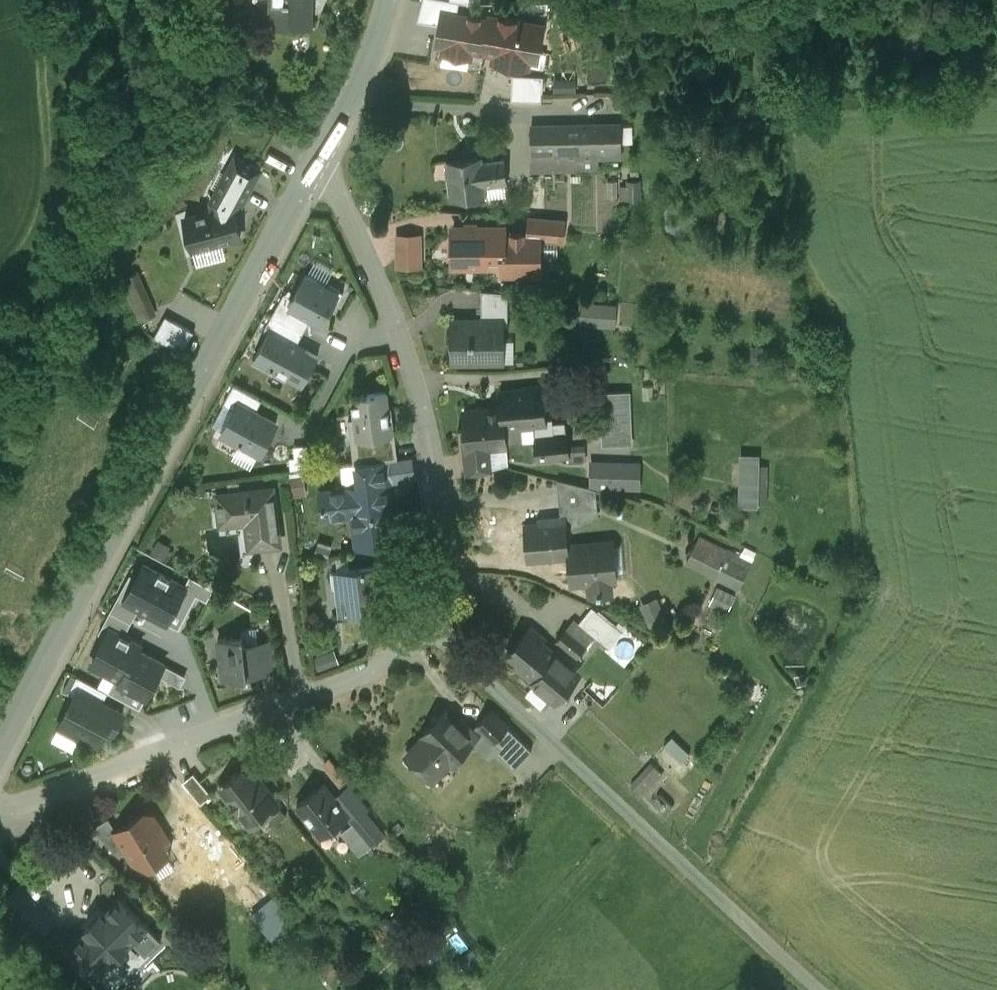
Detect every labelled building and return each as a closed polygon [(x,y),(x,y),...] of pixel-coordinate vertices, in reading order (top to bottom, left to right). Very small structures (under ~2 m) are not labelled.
[(272,25),(310,26),(311,0),(272,0),(272,25)] [(486,17),(441,9),(434,45),(442,47),(441,53),(472,58),(473,52),(479,53),(486,17)] [(545,23),(489,13),(481,54),(492,56),(491,61),(531,68),(531,63),(537,64),(545,23)] [(515,73),(515,98),(544,98),(545,73),(515,73)] [(621,125),(531,127),(533,171),(581,170),(581,158),(621,157),(621,125)] [(481,157),(447,161),(452,199),(486,195),(485,186),(508,183),(505,159),(482,161),(481,157)] [(254,180),(231,167),(217,192),(236,202),(241,204),(254,180)] [(640,199),(639,181),(628,182),(628,199),(640,199)] [(236,202),(217,192),(211,202),(213,210),(209,211),(210,213),(233,209),(236,202)] [(233,209),(210,213),(209,211),(184,219),(190,242),(193,241),(195,249),(240,237),(233,209)] [(565,222),(529,219),(528,234),(539,234),(539,239),(563,242),(565,222)] [(489,228),(453,229),(453,267),(485,266),(485,262),(485,237),(489,237),(489,228)] [(528,234),(503,234),(503,237),(489,237),(485,237),(485,262),(503,262),(503,274),(539,274),(539,239),(539,234),(528,234)] [(419,235),(397,236),(398,258),(420,258),(419,235)] [(420,267),(420,258),(398,258),(398,267),(420,267)] [(136,274),(122,280),(131,301),(145,295),(136,274)] [(294,298),(289,307),(311,319),(322,325),(329,312),(332,314),(344,292),(327,282),(325,285),(306,275),(294,298)] [(508,293),(481,291),(481,320),(501,320),(501,322),(508,322),(508,293)] [(289,307),(294,298),(284,293),(264,329),(269,331),(270,330),(297,345),(311,319),(289,307)] [(145,295),(131,301),(141,322),(154,315),(145,295)] [(478,320),(476,322),(453,323),(453,362),(496,362),(496,341),(501,341),(501,322),(501,320),(481,320),(478,320)] [(269,331),(252,362),(271,372),(274,369),(303,385),(318,356),(297,345),(270,330),(269,331)] [(239,403),(255,412),(262,399),(234,384),(224,403),(235,409),(239,403)] [(523,391),(499,393),(501,408),(502,430),(504,430),(534,427),(546,425),(546,424),(543,387),(522,388),(523,391)] [(352,419),(355,440),(362,439),(389,435),(392,435),(387,392),(352,397),(355,418),(352,419)] [(629,393),(601,394),(603,444),(631,443),(629,393)] [(255,412),(239,403),(235,409),(222,434),(240,443),(241,442),(261,452),(276,423),(255,412)] [(501,408),(463,412),(467,449),(465,449),(466,463),(489,461),(488,449),(505,447),(505,442),(504,430),(502,430),(501,408)] [(565,423),(546,424),(546,425),(534,427),(535,439),(537,460),(568,457),(569,456),(568,448),(567,434),(566,434),(565,423)] [(534,427),(504,430),(505,442),(535,439),(534,427)] [(362,439),(366,463),(388,460),(392,459),(389,435),(362,439)] [(584,447),(568,448),(569,456),(568,457),(569,460),(585,459),(584,447)] [(366,463),(357,464),(359,485),(359,487),(387,484),(391,483),(388,460),(366,463)] [(489,461),(466,463),(468,479),(490,473),(489,461)] [(639,464),(596,463),(596,487),(639,488),(639,464)] [(757,464),(742,464),(741,503),(756,503),(757,464)] [(305,472),(290,475),(294,495),(309,492),(305,472)] [(595,489),(558,480),(561,513),(596,510),(595,489)] [(387,484),(359,487),(359,485),(349,487),(349,488),(320,491),(322,512),(352,509),(356,542),(394,538),(387,484)] [(273,486),(217,493),(220,518),(246,515),(250,546),(280,542),(273,486)] [(549,523),(524,525),(527,560),(568,557),(568,547),(565,518),(549,520),(549,523)] [(608,544),(568,547),(568,557),(571,583),(588,581),(589,592),(596,592),(597,596),(611,595),(610,580),(611,580),(608,544)] [(748,569),(695,544),(686,562),(739,587),(748,569)] [(123,599),(145,610),(165,572),(142,561),(123,599)] [(379,566),(337,571),(342,613),(385,608),(379,566)] [(145,610),(168,622),(187,584),(165,572),(145,610)] [(734,596),(718,588),(710,604),(727,612),(734,596)] [(658,603),(643,610),(650,625),(664,618),(658,603)] [(615,645),(626,628),(592,606),(581,624),(615,645)] [(544,639),(530,627),(506,655),(518,664),(514,669),(531,683),(550,661),(556,654),(542,642),(544,639)] [(586,646),(566,630),(557,640),(577,657),(586,646)] [(136,647),(106,633),(89,670),(119,684),(136,647)] [(243,636),(218,639),(221,665),(220,665),(222,680),(232,679),(232,677),(247,675),(247,674),(262,672),(258,642),(244,644),(243,636)] [(167,662),(136,647),(119,684),(149,698),(167,662)] [(322,662),(340,658),(338,650),(320,654),(322,662)] [(550,661),(532,682),(550,698),(568,676),(550,661)] [(123,713),(79,689),(59,727),(80,737),(82,734),(90,738),(98,743),(109,722),(116,725),(123,713)] [(490,710),(477,725),(494,741),(507,727),(490,710)] [(445,711),(421,735),(423,737),(449,762),(451,763),(477,735),(459,718),(456,721),(445,711)] [(507,727),(494,741),(500,748),(496,752),(513,769),(531,750),(507,727)] [(666,745),(684,761),(693,751),(674,735),(666,745)] [(449,762),(423,737),(408,752),(434,777),(449,762)] [(633,785),(647,798),(668,774),(654,761),(633,785)] [(252,771),(246,776),(241,770),(224,784),(232,795),(228,798),(239,812),(243,809),(255,823),(266,814),(277,805),(279,804),(277,803),(275,805),(265,792),(267,790),(252,771)] [(196,771),(185,781),(204,802),(215,792),(196,771)] [(323,783),(297,805),(322,836),(348,814),(323,783)] [(277,805),(266,814),(274,824),(285,815),(277,805)] [(366,813),(353,823),(371,845),(383,835),(366,813)] [(116,831),(115,832),(126,848),(133,860),(150,864),(170,851),(166,844),(169,842),(152,815),(144,814),(116,831)] [(116,831),(108,818),(92,828),(117,854),(126,848),(115,832),(116,831)] [(169,842),(166,844),(170,851),(179,865),(176,866),(186,882),(220,861),(197,825),(169,842)] [(249,866),(237,875),(238,876),(238,875),(264,906),(274,897),(248,867),(249,866)] [(122,900),(87,933),(116,965),(152,933),(122,900)] [(189,958),(167,933),(157,942),(179,967),(189,958)]
